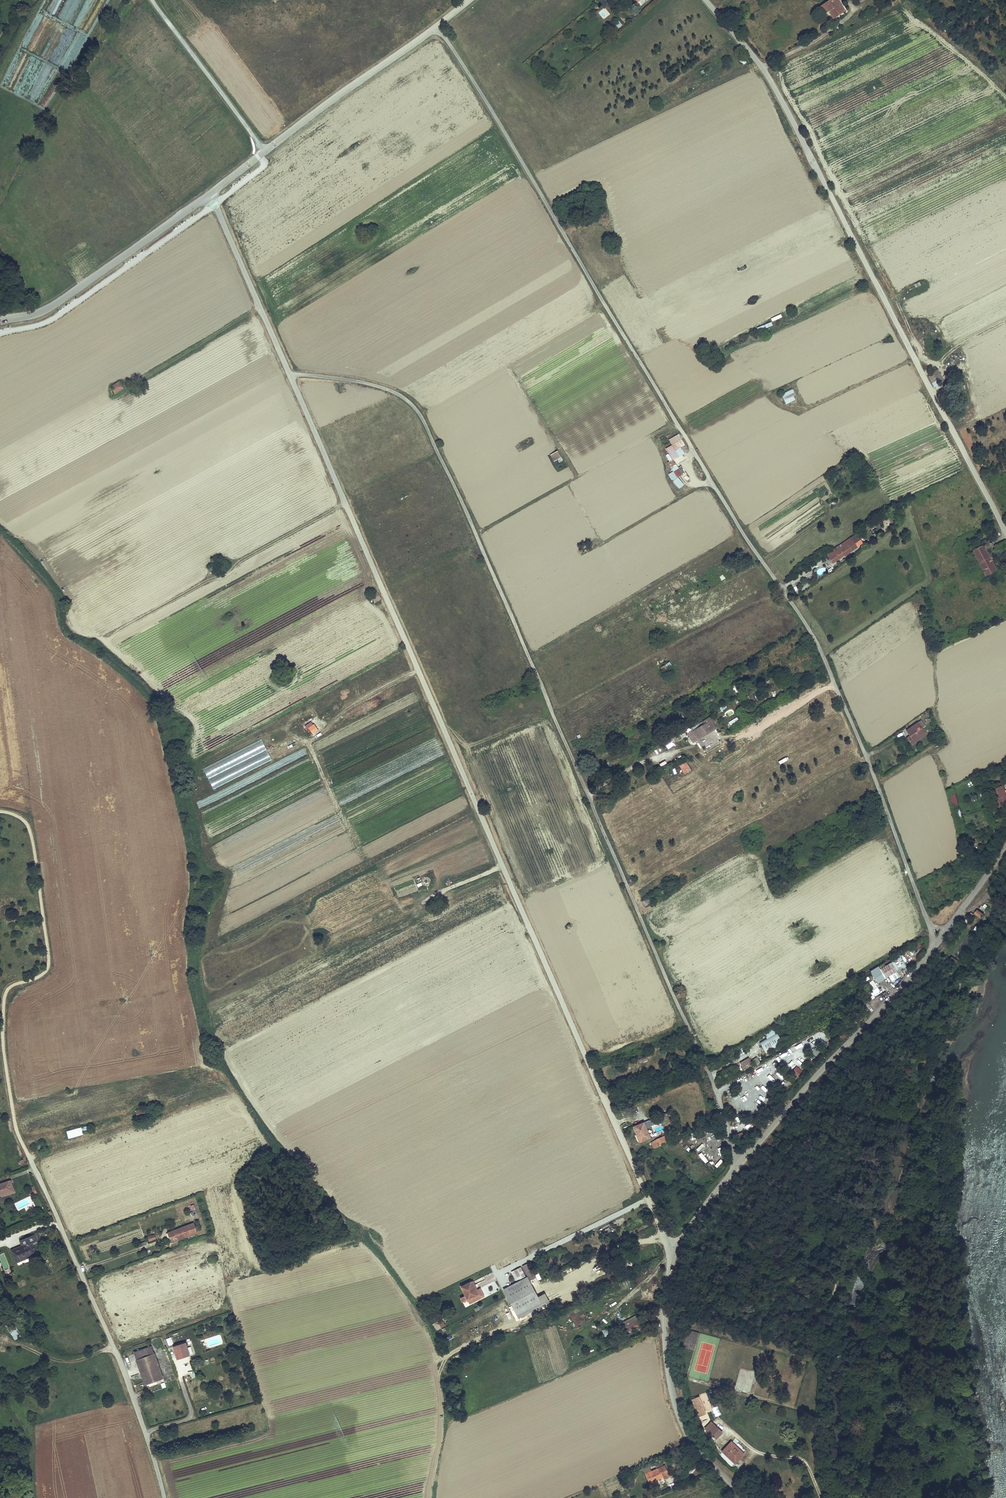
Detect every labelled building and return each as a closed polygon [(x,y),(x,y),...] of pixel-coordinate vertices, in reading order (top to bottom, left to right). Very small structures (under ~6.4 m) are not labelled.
[(833,19),(844,12),(836,0),(830,0),(823,5),(828,12),(833,19)] [(828,12),(823,5),(820,7),(825,14),(828,12)] [(598,12),(604,19),(610,14),(604,8),(598,12)] [(934,373),(940,383),(944,381),(937,369),(933,372),(934,373)] [(934,373),(928,376),(934,387),(940,383),(934,373)] [(113,391),(116,395),(123,389),(120,382),(114,386),(116,389),(113,391)] [(796,396),(793,390),(781,395),(786,405),(795,401),(794,397),(796,396)] [(669,440),(672,444),(682,439),(678,434),(669,440)] [(685,445),(682,439),(672,444),(666,448),(672,459),(673,460),(684,453),(684,452),(681,448),(685,445)] [(558,459),(561,457),(558,451),(551,455),(555,461),(558,459)] [(682,475),(673,460),(672,459),(667,462),(677,477),(682,475)] [(682,485),(677,477),(673,481),(677,488),(682,485)] [(888,518),(892,525),(896,522),(892,516),(888,518)] [(858,532),(850,537),(857,547),(863,543),(859,537),(861,536),(858,532)] [(852,540),(850,537),(838,546),(840,549),(852,540)] [(857,547),(852,540),(840,549),(829,556),(833,562),(844,554),(844,555),(858,547),(857,547)] [(993,564),(984,545),(973,550),(986,575),(995,570),(992,565),(993,564)] [(829,556),(840,549),(838,546),(827,554),(829,556)] [(378,592),(371,596),(375,602),(381,598),(378,592)] [(714,697),(706,701),(708,703),(709,705),(716,701),(714,697)] [(689,735),(693,742),(717,729),(710,717),(703,721),(704,725),(692,732),(692,731),(688,733),(689,735)] [(739,720),(737,717),(728,723),(730,726),(739,720)] [(921,720),(907,730),(910,735),(915,742),(927,734),(922,728),(925,726),(921,720)] [(318,730),(314,724),(313,725),(311,722),(305,726),(309,732),(310,731),(312,734),(318,730)] [(913,744),(915,742),(910,735),(907,737),(913,744)] [(691,770),(684,759),(678,763),(685,774),(691,770)] [(1001,786),(991,791),(993,796),(996,795),(1001,808),(1005,806),(1005,793),(1005,791),(1005,790),(1004,791),(1001,786)] [(958,804),(954,788),(947,791),(951,806),(957,804),(958,804)] [(999,822),(994,811),(992,806),(987,808),(994,824),(999,822)] [(643,902),(645,906),(655,900),(654,898),(651,899),(650,898),(643,902)] [(984,914),(977,910),(975,914),(981,918),(984,914)] [(981,935),(984,931),(976,926),(974,930),(981,935)] [(907,966),(901,956),(897,958),(902,968),(907,966)] [(896,971),(891,962),(885,966),(880,969),(885,978),(889,976),(892,981),(899,976),(896,971)] [(885,978),(880,969),(878,966),(870,971),(878,983),(885,978)] [(872,990),(877,988),(872,976),(867,977),(872,990)] [(679,987),(674,989),(678,996),(683,993),(679,987)] [(780,1031),(777,1026),(764,1034),(766,1038),(760,1042),(763,1046),(767,1054),(784,1044),(777,1033),(780,1031)] [(590,1054),(593,1061),(599,1058),(596,1051),(590,1054)] [(753,1066),(749,1058),(740,1063),(744,1071),(753,1066)] [(796,1066),(792,1071),(798,1075),(802,1071),(796,1066)] [(644,1123),(634,1127),(639,1138),(640,1142),(650,1138),(644,1123)] [(88,1126),(67,1131),(69,1138),(83,1134),(82,1131),(89,1129),(88,1126)] [(710,1150),(712,1147),(704,1141),(701,1144),(710,1150)] [(715,1160),(712,1162),(718,1168),(721,1166),(715,1160)] [(9,1181),(0,1184),(0,1195),(12,1191),(9,1181)] [(3,1202),(2,1197),(14,1192),(11,1181),(9,1181),(12,1191),(0,1195),(0,1197),(1,1200),(0,1200),(0,1203),(3,1202)] [(29,1204),(27,1199),(16,1205),(18,1209),(29,1204)] [(170,1237),(172,1237),(173,1242),(197,1233),(193,1223),(169,1233),(170,1237)] [(600,1233),(602,1236),(611,1232),(610,1229),(615,1227),(614,1225),(600,1233)] [(17,1262),(36,1254),(31,1243),(41,1239),(38,1232),(36,1233),(37,1234),(23,1240),(25,1245),(12,1250),(17,1262)] [(528,1263),(523,1266),(527,1275),(533,1272),(528,1263)] [(520,1267),(511,1271),(516,1280),(525,1276),(520,1267)] [(527,1278),(504,1290),(507,1297),(531,1285),(527,1278)] [(471,1282),(461,1287),(467,1300),(477,1295),(471,1282)] [(531,1285),(507,1297),(518,1319),(549,1304),(544,1295),(538,1299),(531,1285)] [(639,1320),(627,1327),(629,1331),(641,1325),(639,1320)] [(185,1343),(172,1347),(176,1360),(189,1355),(185,1343)] [(152,1348),(134,1354),(136,1360),(154,1354),(152,1348)] [(136,1360),(145,1384),(163,1378),(154,1354),(136,1360)] [(183,1373),(190,1371),(191,1377),(194,1376),(192,1364),(181,1366),(183,1373)] [(699,1397),(693,1400),(699,1416),(706,1414),(699,1397)] [(711,1422),(705,1429),(716,1439),(722,1433),(711,1422)] [(731,1443),(723,1452),(735,1463),(736,1462),(743,1454),(731,1443)] [(667,1471),(665,1465),(649,1473),(648,1470),(645,1471),(650,1482),(663,1476),(662,1473),(667,1471)]
